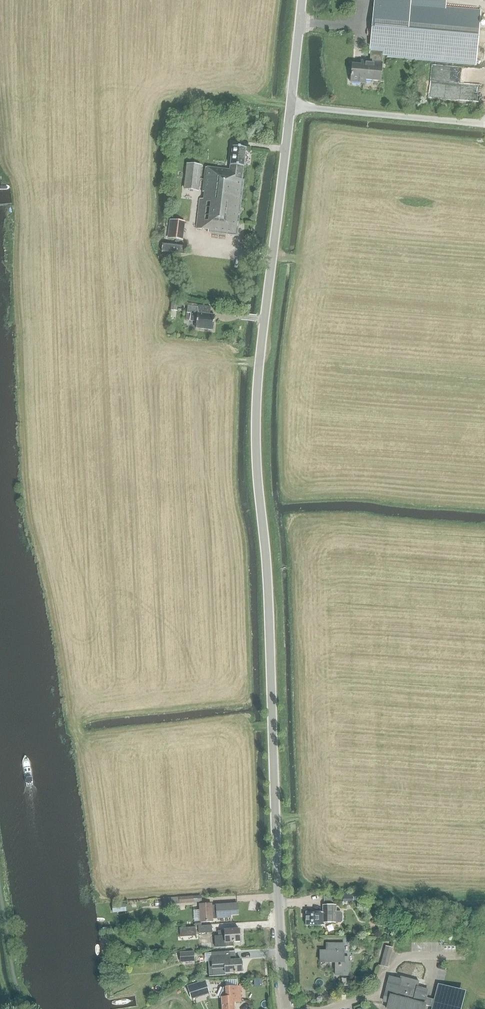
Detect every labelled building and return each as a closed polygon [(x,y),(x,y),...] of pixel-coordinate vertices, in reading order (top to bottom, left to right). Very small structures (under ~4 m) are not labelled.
[(365,80),(372,80),(380,81),(382,55),(476,63),(480,12),(374,3),(370,54),(369,61),(365,61),(365,65),(352,64),(350,82),(364,83),(365,80)] [(208,230),(207,232),(237,236),(243,179),(242,179),(245,148),(232,146),(229,170),(205,167),(202,195),(199,195),(195,229),(208,230)] [(198,192),(201,165),(186,163),(183,190),(198,192)] [(184,222),(170,220),(168,237),(182,239),(184,222)] [(198,308),(187,307),(186,313),(189,314),(189,321),(196,322),(195,328),(212,330),(214,317),(197,315),(198,308)] [(363,901),(363,893),(353,893),(353,901),(363,901)] [(192,896),(162,898),(162,904),(192,902),(192,896)] [(211,915),(215,915),(216,919),(229,918),(229,915),(237,915),(236,904),(215,905),(210,906),(210,904),(198,904),(199,922),(211,921),(211,915)] [(336,914),(336,907),(322,907),(322,913),(306,913),(305,927),(324,927),(324,924),(336,924),(341,924),(342,923),(342,915),(341,914),(336,914)] [(211,926),(198,927),(198,925),(185,926),(186,933),(198,932),(198,934),(212,933),(211,926)] [(224,930),(217,930),(218,936),(214,937),(215,947),(232,946),(232,942),(239,942),(239,929),(224,930)] [(345,945),(328,945),(328,952),(321,952),(321,963),(337,963),(337,977),(352,977),(352,963),(345,963),(345,945)] [(382,966),(389,968),(394,948),(388,946),(382,966)] [(180,961),(193,961),(193,952),(179,952),(180,961)] [(235,952),(210,953),(211,962),(214,962),(214,970),(224,969),(224,972),(241,971),(241,959),(236,960),(235,952)] [(105,970),(106,979),(119,978),(118,970),(105,970)] [(388,1008),(425,1008),(426,1006),(427,998),(429,990),(419,988),(421,982),(402,977),(401,980),(391,977),(388,990),(393,991),(388,1008)] [(351,979),(342,980),(343,992),(351,991),(351,979)] [(205,981),(187,986),(191,998),(209,993),(205,981)] [(223,987),(218,998),(219,998),(221,998),(222,1008),(234,1008),(234,1002),(241,1002),(240,986),(223,987)] [(426,1006),(436,1008),(459,1008),(463,995),(441,989),(438,1001),(427,998),(426,1006)]
